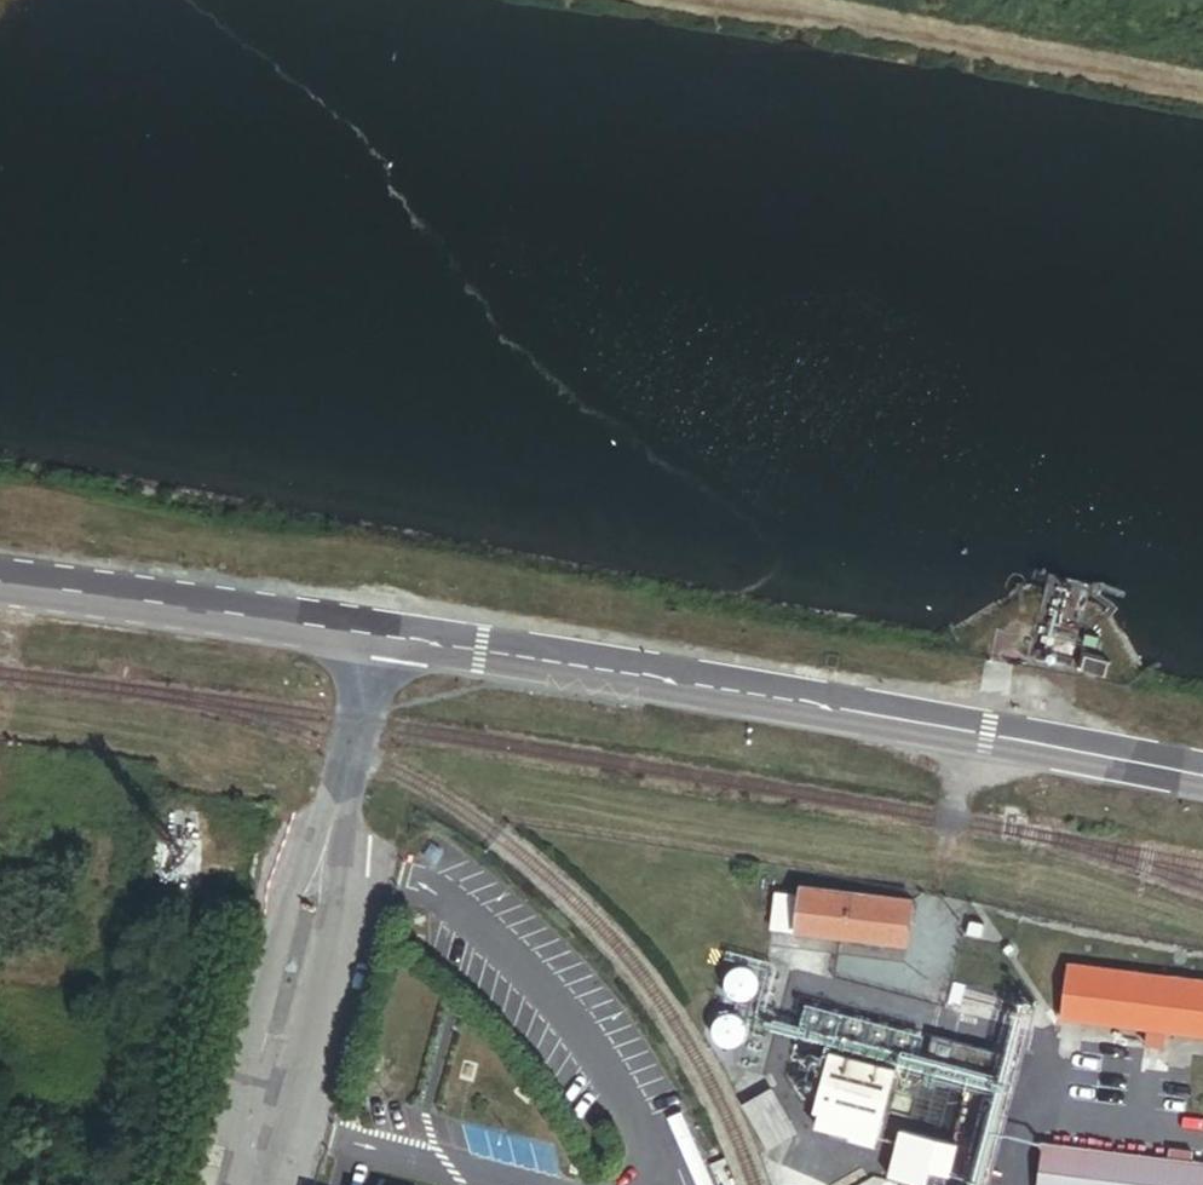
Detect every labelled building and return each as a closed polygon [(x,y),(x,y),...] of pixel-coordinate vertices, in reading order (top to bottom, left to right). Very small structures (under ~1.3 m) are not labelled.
[(1101,657),(1080,651),(1075,668),(1102,675),(1106,661),(1100,660),(1101,657)] [(798,935),(909,946),(914,900),(803,889),(798,935)] [(977,938),(980,923),(970,921),(967,936),(977,938)] [(757,994),(761,990),(763,985),(763,980),(762,976),(759,972),(756,969),(751,967),(747,967),(742,968),(737,971),(734,975),(732,980),(733,985),(734,990),(738,994),(742,997),(748,998),(753,997),(757,994)] [(1071,971),(1065,1021),(1148,1030),(1146,1048),(1167,1050),(1169,1034),(1202,1038),(1202,986),(1071,971)] [(742,1041),(746,1037),(748,1032),(748,1027),(747,1023),(744,1019),(741,1016),(736,1014),(732,1014),(727,1015),(722,1018),(719,1022),(717,1027),(718,1032),(719,1037),(723,1041),(727,1044),(733,1045),(738,1044),(742,1041)] [(938,1083),(948,1043),(890,1029),(882,1060),(924,1070),(922,1079),(938,1083)] [(1002,1099),(1012,1059),(948,1043),(938,1083),(1002,1099)] [(897,1071),(831,1053),(810,1131),(877,1148),(897,1071)] [(773,1087),(741,1104),(765,1151),(798,1134),(773,1087)] [(914,1183),(924,1137),(902,1132),(892,1178),(914,1183)] [(952,1180),(959,1146),(924,1137),(914,1183),(928,1184),(931,1176),(952,1180)] [(1193,1167),(1195,1150),(1172,1148),(1170,1162),(1047,1148),(1042,1184),(1202,1184),(1202,1168),(1193,1167)]
